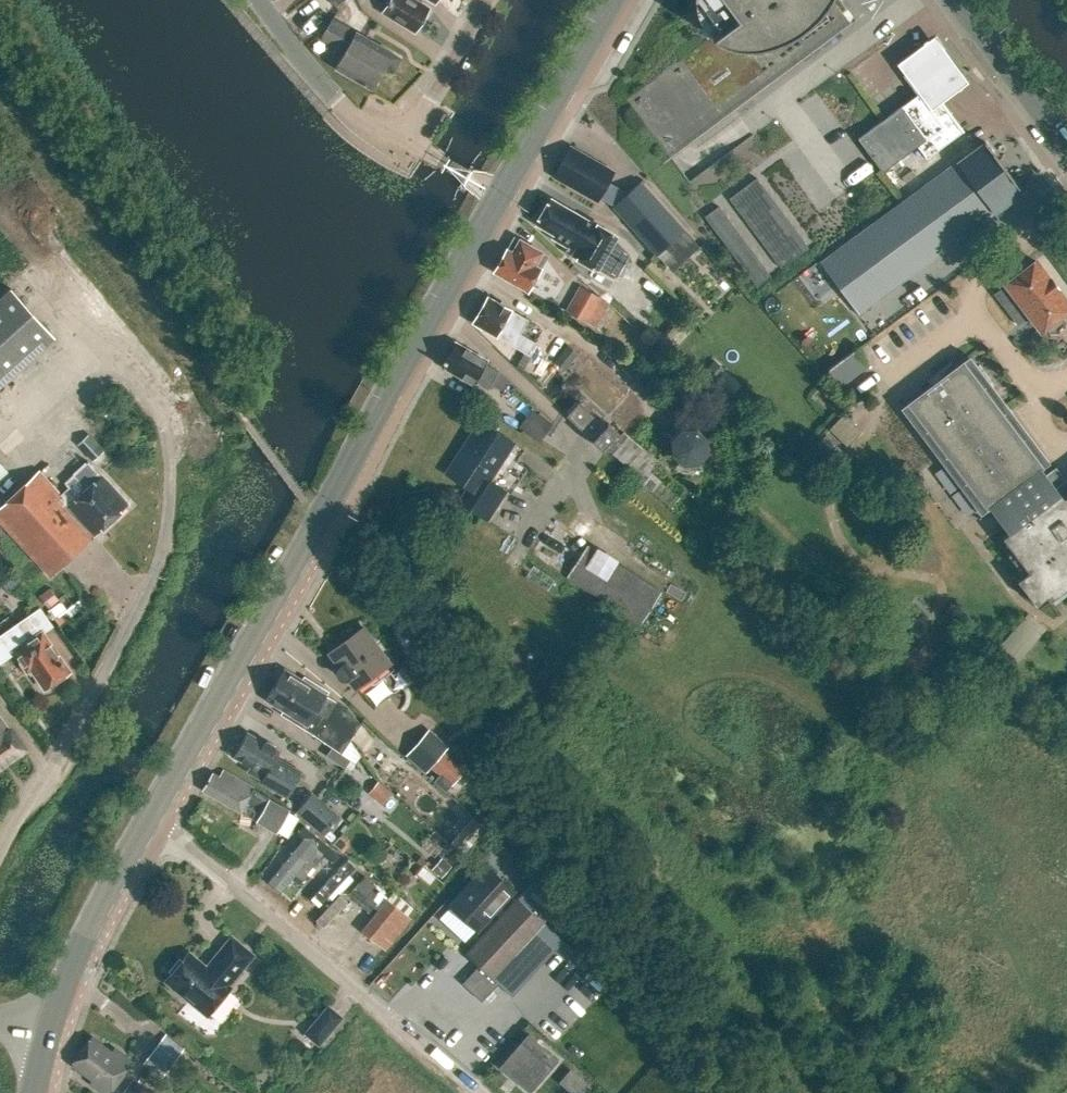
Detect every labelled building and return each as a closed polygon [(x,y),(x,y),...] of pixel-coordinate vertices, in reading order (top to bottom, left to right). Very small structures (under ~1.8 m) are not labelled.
[(390,6),(386,12),(417,30),(430,8),(416,0),(379,0),(390,6)] [(671,158),(672,157),(735,110),(856,21),(841,0),(828,0),(827,1),(825,4),(822,7),(816,15),(809,22),(801,28),(793,33),(784,38),(775,41),(766,44),(759,46),(752,47),(745,48),(738,47),(731,46),(725,43),(718,40),(713,36),(627,99),(670,157),(671,158)] [(694,1),(695,8),(697,14),(699,21),(703,26),(708,31),(713,36),(718,40),(725,43),(731,46),(738,47),(745,48),(752,47),(759,46),(766,44),(775,41),(784,38),(793,33),(801,28),(809,22),(816,15),(822,7),(825,4),(827,1),(828,0),(694,0),(694,1)] [(395,51),(333,16),(321,39),(336,47),(333,52),(340,57),(335,67),(373,89),(383,72),(390,76),(401,57),(394,53),(395,51)] [(897,67),(917,94),(928,109),(939,101),(950,93),(962,84),(931,43),(920,51),(897,67)] [(925,159),(962,131),(939,101),(928,109),(917,94),(857,139),(882,172),(916,146),(925,159)] [(859,312),(1021,192),(983,141),(819,262),(821,265),(795,285),(840,346),(868,325),(859,312)] [(597,200),(598,198),(612,206),(657,255),(685,230),(640,181),(628,192),(608,181),(613,172),(570,147),(554,175),(597,200)] [(749,196),(763,186),(757,177),(743,187),(749,196)] [(770,194),(763,186),(749,196),(756,205),(770,194)] [(735,206),(749,196),(743,187),(729,198),(735,206)] [(762,214),(776,203),(770,194),(756,205),(762,214)] [(742,215),(756,205),(749,196),(735,206),(742,215)] [(568,255),(590,268),(609,236),(587,223),(586,224),(546,200),(532,222),(550,233),(548,236),(571,250),(568,255)] [(783,212),(776,203),(762,214),(769,222),(783,212)] [(711,225),(725,214),(719,205),(704,216),(711,225)] [(748,224),(762,214),(756,205),(742,215),(748,224)] [(775,231),(789,221),(783,212),(769,222),(775,231)] [(717,233),(732,223),(725,214),(711,225),(717,233)] [(769,222),(762,214),(748,224),(755,233),(769,222)] [(796,230),(789,221),(775,231),(782,240),(796,230)] [(775,231),(769,222),(755,233),(762,242),(775,231)] [(724,242),(738,232),(732,223),(717,233),(724,242)] [(789,249),(802,238),(796,230),(782,240),(789,249)] [(782,240),(775,231),(762,242),(768,250),(782,240)] [(730,251),(745,240),(738,232),(724,242),(730,251)] [(809,247),(802,238),(789,249),(795,257),(809,247)] [(539,269),(546,256),(520,240),(515,249),(509,246),(495,270),(528,289),(539,269)] [(737,260),(751,249),(745,240),(730,251),(737,260)] [(789,249),(782,240),(768,250),(775,259),(789,249)] [(743,269),(758,258),(751,249),(737,260),(743,269)] [(795,257),(789,249),(775,259),(781,268),(795,257)] [(750,277),(764,267),(758,258),(743,269),(750,277)] [(1008,314),(1018,306),(1037,331),(1042,328),(1047,335),(1056,337),(1065,329),(1066,324),(1066,319),(1062,313),(1066,309),(1066,304),(1035,261),(1004,284),(1006,286),(994,295),(1008,314)] [(771,275),(764,267),(750,277),(756,286),(771,275)] [(565,310),(595,328),(609,304),(602,300),(602,299),(579,285),(565,310)] [(0,295),(0,384),(54,336),(9,287),(0,295)] [(499,302),(488,295),(472,322),(523,351),(528,354),(535,342),(520,333),(528,318),(506,306),(501,300),(499,302)] [(490,389),(499,371),(485,363),(487,360),(452,341),(441,361),(443,362),(441,366),(459,376),(457,378),(469,384),(470,382),(473,384),(475,381),(490,389)] [(841,386),(870,365),(857,347),(828,368),(841,386)] [(523,351),(515,365),(523,370),(531,356),(528,354),(523,351)] [(963,360),(907,402),(987,509),(988,508),(1007,533),(1059,493),(1062,491),(1058,485),(1065,480),(1056,467),(1048,473),(963,360)] [(606,370),(579,367),(576,388),(596,391),(597,386),(604,387),(606,370)] [(607,449),(620,434),(608,423),(607,424),(600,419),(599,420),(579,402),(566,415),(605,451),(607,449)] [(540,441),(553,424),(538,413),(526,430),(540,441)] [(861,430),(843,413),(828,429),(846,446),(861,430)] [(489,479),(514,441),(479,419),(445,472),(467,487),(459,500),(487,518),(505,490),(489,479)] [(698,464),(709,452),(708,435),(696,425),(680,425),(670,438),(670,454),(682,465),(698,464)] [(623,431),(620,434),(607,449),(640,478),(638,480),(652,492),(661,481),(648,470),(656,460),(623,431)] [(88,433),(77,444),(93,461),(104,451),(88,433)] [(835,462),(843,454),(825,436),(817,445),(835,462)] [(27,481),(83,543),(94,533),(95,534),(127,504),(87,460),(73,473),(74,473),(64,482),(69,487),(60,494),(39,471),(27,481)] [(40,583),(49,574),(83,543),(27,481),(0,506),(0,520),(37,560),(27,569),(40,583)] [(1007,533),(1002,537),(1028,571),(1017,579),(1035,603),(1046,595),(1050,600),(1066,587),(1066,495),(1063,498),(1059,493),(1007,533)] [(640,624),(660,593),(551,522),(531,553),(640,624)] [(39,595),(48,607),(58,600),(49,588),(39,595)] [(40,607),(0,635),(0,662),(0,663),(15,652),(27,669),(31,667),(45,687),(68,670),(42,633),(52,625),(40,607)] [(347,678),(348,678),(355,687),(374,673),(379,681),(383,678),(394,693),(404,686),(391,673),(394,670),(364,628),(354,635),(329,653),(340,667),(339,668),(339,669),(338,669),(337,671),(337,675),(339,678),(342,679),(344,680),(346,679),(347,678)] [(317,710),(350,738),(364,718),(326,695),(328,691),(310,680),(308,684),(283,669),(274,684),(317,710)] [(326,755),(344,768),(350,759),(340,753),(350,738),(317,710),(274,684),(265,700),(290,714),(287,718),(304,728),(304,729),(316,736),(308,748),(324,759),(326,755)] [(24,748),(11,730),(7,732),(0,721),(0,765),(24,748)] [(246,732),(233,756),(265,774),(260,783),(287,798),(301,773),(275,758),(279,751),(246,732)] [(444,752),(430,766),(451,784),(463,771),(444,752)] [(203,790),(240,811),(253,788),(223,771),(219,777),(212,774),(203,790)] [(392,792),(377,780),(369,791),(383,803),(392,792)] [(324,836),(341,814),(313,792),(296,813),(306,821),(324,836)] [(266,798),(253,821),(275,833),(288,810),(266,798)] [(341,850),(323,837),(324,836),(306,821),(297,833),(303,837),(266,884),(279,894),(295,874),(302,879),(322,853),(332,861),(341,850)] [(434,868),(442,876),(463,852),(455,844),(434,868)] [(326,924),(348,900),(339,891),(358,870),(346,858),(311,894),(326,907),(318,916),(326,924)] [(450,904),(478,930),(515,890),(487,865),(450,904)] [(361,907),(359,911),(362,914),(365,910),(368,913),(376,903),(372,900),(376,895),(370,890),(374,885),(364,877),(349,895),(360,904),(359,905),(361,907)] [(466,954),(491,978),(505,991),(557,935),(517,898),(466,954)] [(386,900),(361,932),(385,950),(410,918),(386,900)] [(166,980),(207,1014),(231,986),(229,984),(254,954),(232,936),(207,966),(190,952),(166,980)] [(586,936),(571,952),(589,969),(604,953),(586,936)] [(328,1005),(305,1033),(319,1044),(342,1017),(328,1005)] [(529,1092),(530,1092),(558,1060),(527,1034),(499,1067),(529,1092)] [(166,1036),(151,1054),(169,1068),(184,1050),(166,1036)] [(90,1085),(101,1092),(109,1092),(131,1063),(114,1051),(112,1053),(93,1039),(89,1044),(88,1043),(75,1061),(76,1062),(73,1067),(93,1081),(90,1085)] [(563,1078),(559,1083),(572,1092),(586,1092),(591,1087),(570,1069),(563,1078)] [(124,1092),(151,1092),(133,1080),(124,1092)]
